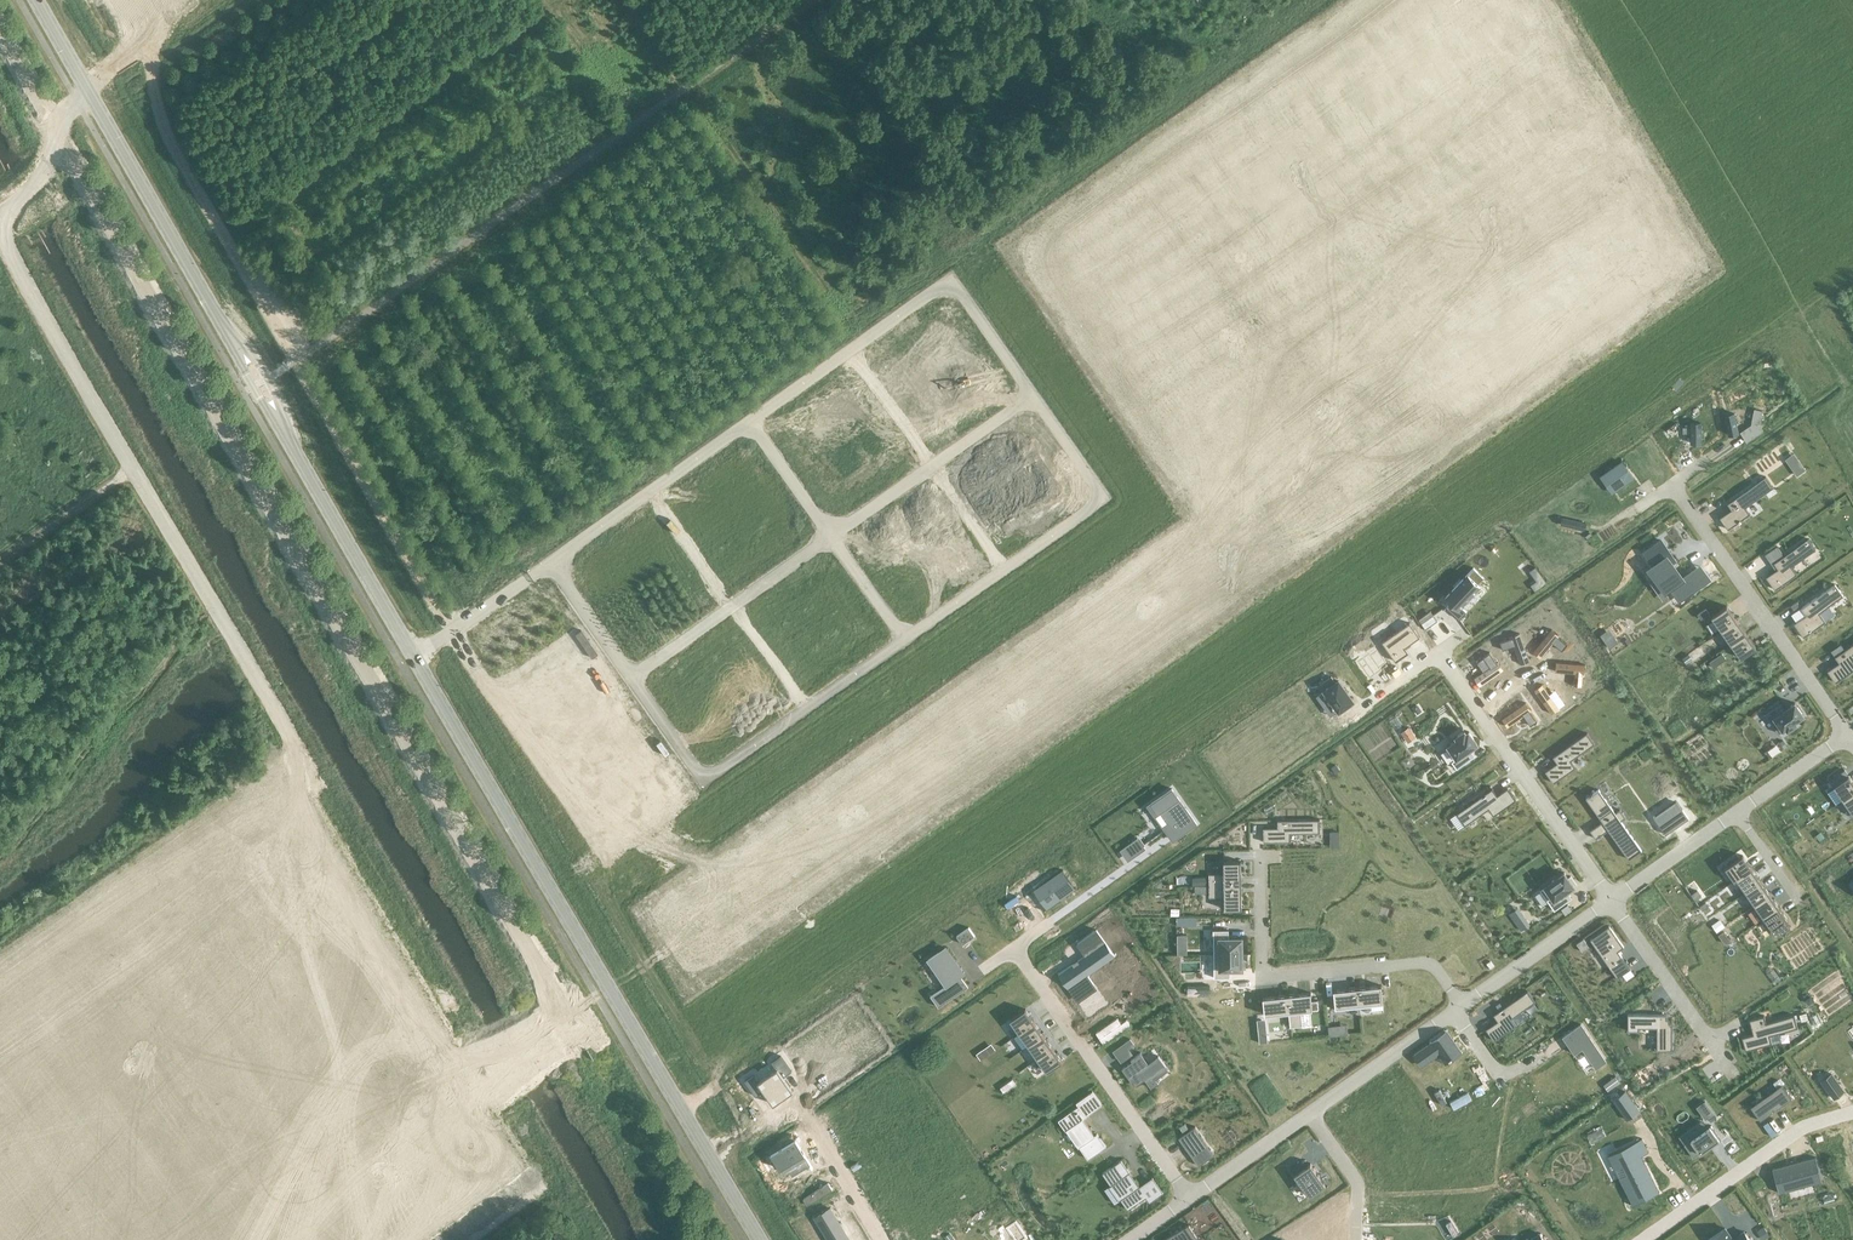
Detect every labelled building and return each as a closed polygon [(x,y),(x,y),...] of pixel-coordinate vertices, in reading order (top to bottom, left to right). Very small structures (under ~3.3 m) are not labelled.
[(1751,424),(1740,432),(1747,442),(1763,430),(1760,425),(1763,410),(1754,408),(1751,424)] [(1725,414),(1725,415),(1729,434),(1738,432),(1738,433),(1734,413),(1725,415),(1725,414)] [(1683,432),(1683,433),(1692,433),(1692,442),(1692,441),(1701,441),(1701,442),(1701,422),(1701,423),(1692,423),(1692,422),(1692,426),(1683,426),(1683,432)] [(1672,426),(1676,431),(1680,428),(1676,423),(1672,426)] [(1798,459),(1790,464),(1797,475),(1805,469),(1798,459)] [(1622,461),(1600,476),(1606,484),(1611,481),(1617,490),(1633,478),(1622,461)] [(1720,517),(1728,529),(1751,513),(1746,506),(1773,487),(1766,476),(1727,503),(1732,509),(1720,517)] [(1562,524),(1561,524),(1584,529),(1585,522),(1586,522),(1563,517),(1562,524)] [(1778,568),(1766,577),(1775,589),(1798,574),(1792,566),(1816,549),(1808,538),(1774,562),(1778,568)] [(1683,597),(1704,583),(1694,570),(1683,578),(1671,561),(1674,559),(1661,539),(1644,551),(1654,565),(1652,566),(1668,590),(1675,585),(1683,597)] [(1474,567),(1445,597),(1446,598),(1447,596),(1452,601),(1447,606),(1460,619),(1467,611),(1462,606),(1481,586),(1478,583),(1484,577),(1474,567)] [(1806,615),(1794,623),(1804,637),(1826,621),(1820,612),(1844,595),(1835,583),(1801,608),(1806,615)] [(1727,605),(1712,616),(1722,630),(1737,620),(1727,605)] [(1706,608),(1698,614),(1701,618),(1709,613),(1706,608)] [(1426,629),(1438,620),(1433,614),(1422,623),(1426,629)] [(1737,620),(1722,630),(1731,643),(1746,633),(1737,620)] [(1410,622),(1382,641),(1396,661),(1409,652),(1405,647),(1420,636),(1410,622)] [(1382,633),(1378,627),(1371,631),(1376,637),(1382,633)] [(1552,629),(1533,651),(1541,657),(1553,642),(1562,650),(1568,644),(1558,636),(1559,635),(1552,629)] [(1527,631),(1521,633),(1523,640),(1529,638),(1527,631)] [(1511,638),(1500,642),(1503,649),(1514,645),(1521,664),(1521,663),(1529,660),(1529,661),(1530,660),(1520,633),(1511,636),(1511,638)] [(1746,633),(1731,643),(1741,658),(1756,647),(1746,633)] [(1614,635),(1606,642),(1610,647),(1618,641),(1614,635)] [(1827,671),(1836,682),(1852,670),(1852,644),(1835,656),(1839,662),(1827,671)] [(1357,661),(1358,661),(1370,678),(1370,679),(1370,678),(1381,670),(1381,671),(1379,668),(1386,663),(1377,650),(1370,655),(1369,653),(1368,653),(1369,653),(1358,661),(1357,661)] [(1483,672),(1473,678),(1479,686),(1503,669),(1497,661),(1496,662),(1489,652),(1482,657),(1483,657),(1476,662),(1483,672)] [(1722,653),(1710,662),(1713,668),(1726,659),(1722,653)] [(1689,654),(1683,659),(1687,664),(1693,659),(1689,654)] [(1555,670),(1555,671),(1575,673),(1574,685),(1582,685),(1583,673),(1584,674),(1585,664),(1556,661),(1556,662),(1557,662),(1556,670),(1555,670)] [(1331,676),(1319,684),(1324,692),(1326,690),(1339,709),(1353,700),(1339,680),(1336,682),(1331,676)] [(1542,684),(1534,689),(1551,713),(1552,713),(1551,712),(1558,707),(1559,708),(1559,707),(1550,694),(1542,684)] [(1526,702),(1502,718),(1503,719),(1508,726),(1507,726),(1508,727),(1524,715),(1530,725),(1534,723),(1535,723),(1537,722),(1537,721),(1537,720),(1530,711),(1532,710),(1526,702)] [(1777,704),(1764,713),(1778,733),(1786,727),(1787,730),(1796,724),(1795,721),(1804,715),(1795,702),(1782,711),(1777,704)] [(1418,705),(1413,708),(1417,714),(1422,711),(1418,705)] [(1457,768),(1470,759),(1465,752),(1478,743),(1469,731),(1466,732),(1465,730),(1456,736),(1458,739),(1446,747),(1454,759),(1452,761),(1457,768)] [(1557,762),(1545,771),(1554,783),(1576,767),(1571,760),(1595,743),(1587,732),(1553,756),(1557,762)] [(1336,764),(1332,767),(1336,773),(1340,770),(1336,764)] [(1849,775),(1845,769),(1829,780),(1833,785),(1849,775)] [(1716,774),(1706,781),(1717,797),(1727,790),(1716,774)] [(1833,785),(1843,800),(1852,793),(1852,781),(1849,775),(1833,785)] [(1457,813),(1465,825),(1489,808),(1494,815),(1516,799),(1508,787),(1497,794),(1493,788),(1457,813)] [(1172,788),(1151,803),(1158,813),(1160,811),(1168,823),(1164,826),(1173,839),(1197,823),(1172,788)] [(1589,795),(1586,798),(1600,818),(1602,817),(1604,820),(1590,830),(1596,838),(1608,829),(1629,859),(1630,858),(1629,856),(1639,849),(1641,851),(1642,850),(1621,820),(1626,817),(1620,809),(1615,812),(1599,789),(1592,794),(1591,793),(1589,795)] [(1841,801),(1851,816),(1852,814),(1852,793),(1843,800),(1841,801)] [(1263,827),(1264,842),(1291,841),(1291,833),(1320,832),(1320,819),(1278,820),(1278,827),(1263,827)] [(1138,838),(1132,842),(1139,852),(1145,848),(1138,838)] [(1743,855),(1725,867),(1735,881),(1737,879),(1752,868),(1743,855)] [(1209,885),(1241,884),(1241,860),(1224,861),(1224,873),(1209,873),(1209,885)] [(1752,868),(1737,879),(1746,892),(1761,881),(1752,868)] [(1063,869),(1035,888),(1048,907),(1076,888),(1075,887),(1074,888),(1062,870),(1063,870),(1063,869)] [(1565,872),(1540,889),(1554,910),(1568,901),(1563,894),(1577,884),(1571,876),(1568,877),(1565,872)] [(1761,881),(1746,892),(1755,905),(1770,894),(1761,881)] [(1209,885),(1210,897),(1225,896),(1225,909),(1242,908),(1241,884),(1209,885)] [(1697,889),(1691,894),(1695,899),(1701,895),(1697,889)] [(1770,894),(1755,905),(1764,917),(1779,907),(1770,894)] [(1764,917),(1761,919),(1771,933),(1779,928),(1787,922),(1789,921),(1779,907),(1764,917)] [(1510,914),(1522,930),(1530,924),(1518,908),(1510,914)] [(1720,920),(1712,924),(1717,931),(1724,926),(1720,920)] [(1787,922),(1779,928),(1782,933),(1790,927),(1787,922)] [(970,926),(958,935),(964,942),(976,934),(970,926)] [(1592,938),(1590,939),(1597,949),(1598,949),(1603,956),(1603,957),(1609,965),(1622,956),(1618,950),(1624,946),(1610,926),(1608,927),(1609,928),(1593,940),(1592,938)] [(1229,929),(1213,929),(1214,953),(1243,953),(1242,937),(1229,937),(1229,929)] [(1724,931),(1719,934),(1725,943),(1730,940),(1724,931)] [(1186,934),(1177,934),(1177,942),(1186,942),(1186,934)] [(1096,947),(1058,974),(1075,997),(1094,983),(1088,974),(1115,955),(1101,936),(1093,941),(1096,947)] [(1580,941),(1577,943),(1583,951),(1586,949),(1580,941)] [(946,947),(929,959),(937,970),(944,966),(953,979),(931,995),(939,1006),(969,985),(958,969),(961,967),(946,947)] [(1214,953),(1214,977),(1230,977),(1230,969),(1243,969),(1243,967),(1245,966),(1245,958),(1243,959),(1243,953),(1214,953)] [(1622,956),(1609,965),(1617,977),(1630,968),(1622,956)] [(1358,987),(1360,1007),(1371,1006),(1371,1003),(1383,1002),(1381,985),(1358,987)] [(1334,990),(1336,1010),(1360,1007),(1358,987),(1334,990)] [(1498,1020),(1486,1028),(1494,1040),(1517,1025),(1512,1018),(1535,1001),(1528,990),(1494,1014),(1498,1020)] [(1289,1012),(1290,1026),(1303,1025),(1301,1010),(1319,1008),(1318,999),(1312,1000),(1311,992),(1287,995),(1289,1012)] [(1265,1014),(1289,1012),(1287,995),(1263,997),(1265,1014)] [(1026,1008),(1010,1019),(1020,1032),(1035,1021),(1026,1008)] [(1807,1012),(1800,1014),(1802,1021),(1809,1019),(1807,1012)] [(1667,1014),(1628,1014),(1628,1031),(1639,1030),(1639,1027),(1657,1027),(1657,1049),(1653,1049),(1653,1050),(1673,1050),(1673,1022),(1667,1022),(1667,1014)] [(1754,1033),(1742,1036),(1746,1050),(1772,1043),(1770,1035),(1798,1027),(1794,1014),(1767,1022),(1765,1015),(1750,1019),(1754,1033)] [(1035,1021),(1020,1032),(1029,1045),(1044,1034),(1035,1021)] [(1581,1023),(1563,1036),(1574,1053),(1582,1047),(1596,1067),(1606,1061),(1581,1023)] [(1338,1025),(1328,1026),(1329,1035),(1339,1034),(1338,1025)] [(1447,1031),(1415,1054),(1422,1065),(1439,1053),(1445,1061),(1461,1050),(1447,1031)] [(1259,1034),(1260,1042),(1268,1041),(1267,1033),(1259,1034)] [(1053,1047),(1044,1034),(1029,1045),(1038,1058),(1053,1047)] [(1124,1042),(1128,1048),(1134,1044),(1130,1038),(1124,1042)] [(1038,1058),(1047,1071),(1062,1061),(1053,1047),(1038,1058)] [(977,1053),(981,1059),(987,1055),(983,1049),(977,1053)] [(1132,1061),(1122,1068),(1129,1077),(1131,1076),(1137,1084),(1145,1079),(1151,1087),(1159,1082),(1154,1075),(1167,1066),(1159,1055),(1148,1062),(1141,1052),(1131,1059),(1132,1061)] [(777,1068),(768,1074),(784,1097),(794,1090),(784,1076),(792,1070),(781,1055),(772,1061),(777,1068)] [(1832,1073),(1822,1080),(1834,1098),(1844,1091),(1832,1073)] [(754,1074),(745,1080),(756,1096),(764,1090),(774,1104),(784,1097),(768,1074),(759,1081),(754,1074)] [(1603,1085),(1607,1091),(1619,1082),(1615,1076),(1603,1085)] [(1782,1084),(1751,1106),(1760,1120),(1792,1098),(1782,1084)] [(1625,1090),(1613,1099),(1627,1119),(1639,1110),(1625,1090)] [(1079,1105),(1059,1120),(1066,1131),(1069,1128),(1081,1145),(1079,1146),(1088,1159),(1106,1146),(1097,1133),(1095,1135),(1083,1118),(1087,1116),(1087,1115),(1102,1104),(1093,1091),(1077,1102),(1079,1105)] [(1450,1102),(1453,1108),(1471,1098),(1467,1092),(1450,1102)] [(1705,1101),(1697,1107),(1705,1119),(1714,1113),(1705,1101)] [(1691,1139),(1684,1144),(1693,1157),(1719,1138),(1710,1125),(1701,1132),(1699,1130),(1690,1137),(1691,1139)] [(1195,1126),(1179,1137),(1189,1152),(1197,1146),(1205,1140),(1195,1126)] [(1642,1138),(1608,1155),(1608,1156),(1609,1156),(1610,1160),(1611,1159),(1615,1168),(1623,1164),(1628,1173),(1620,1178),(1625,1188),(1633,1204),(1632,1204),(1633,1205),(1652,1195),(1651,1192),(1655,1189),(1657,1193),(1660,1192),(1659,1191),(1641,1156),(1649,1152),(1648,1151),(1642,1139),(1642,1138)] [(795,1139),(773,1152),(782,1168),(783,1168),(781,1165),(798,1155),(803,1163),(808,1160),(810,1163),(803,1150),(802,1151),(795,1139)] [(1197,1146),(1189,1152),(1199,1165),(1215,1154),(1205,1140),(1197,1146)] [(1815,1157),(1773,1168),(1779,1192),(1822,1181),(1815,1157)] [(1121,1159),(1102,1172),(1103,1173),(1104,1172),(1112,1183),(1110,1184),(1111,1184),(1114,1183),(1123,1197),(1121,1198),(1128,1209),(1146,1196),(1150,1201),(1164,1191),(1153,1176),(1152,1177),(1153,1177),(1140,1186),(1140,1185),(1137,1187),(1127,1173),(1130,1171),(1121,1159)] [(1303,1159),(1291,1168),(1295,1174),(1294,1174),(1299,1181),(1292,1186),(1302,1200),(1309,1194),(1312,1200),(1327,1190),(1323,1185),(1325,1184),(1311,1163),(1307,1165),(1303,1159)] [(830,1239),(850,1239),(830,1208),(816,1216),(830,1239)] [(1162,1239),(1193,1239),(1197,1237),(1189,1224),(1162,1239)] [(1764,1226),(1758,1230),(1764,1239),(1770,1235),(1764,1226)] [(1709,1239),(1750,1239),(1744,1231),(1733,1239),(1725,1227),(1708,1239),(1709,1239)]
